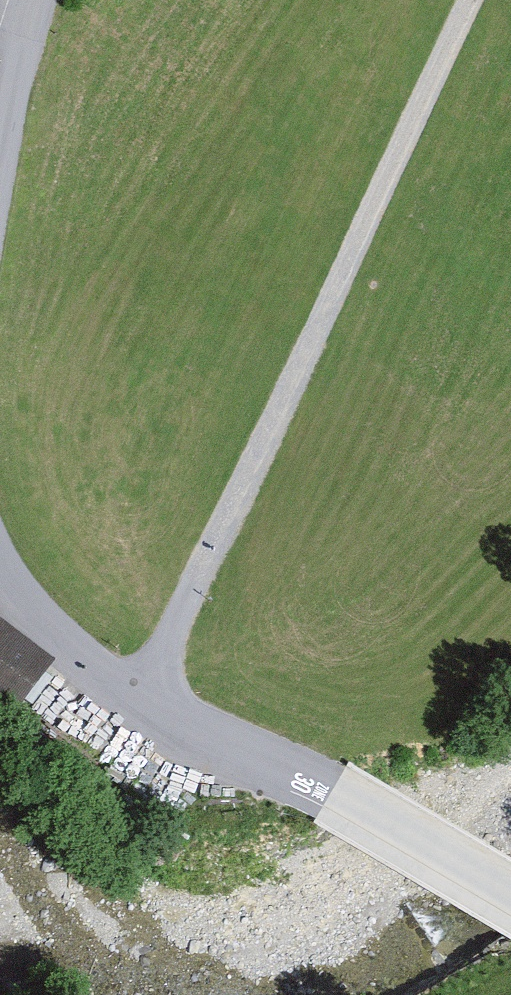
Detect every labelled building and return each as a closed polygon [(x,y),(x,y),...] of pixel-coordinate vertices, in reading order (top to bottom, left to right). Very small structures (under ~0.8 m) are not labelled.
[(0,629),(0,711),(11,719),(50,664),(0,629)]
